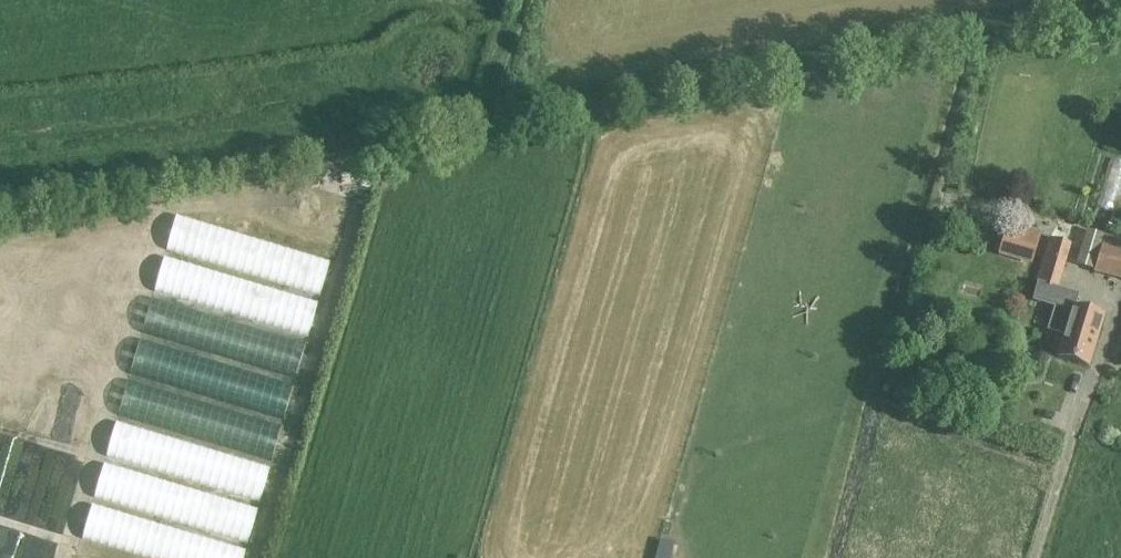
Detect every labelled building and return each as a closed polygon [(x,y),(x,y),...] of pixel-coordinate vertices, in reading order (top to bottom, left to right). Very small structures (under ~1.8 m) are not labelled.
[(1120,184),(1120,161),(1113,159),(1107,181),(1120,184)] [(176,216),(166,251),(320,297),(330,263),(176,216)] [(1005,242),(1021,247),(1026,231),(1010,226),(1005,242)] [(1120,281),(1120,240),(1105,236),(1094,274),(1120,281)] [(1035,285),(1057,292),(1072,246),(1049,239),(1035,285)] [(164,257),(154,292),(308,338),(318,304),(164,257)] [(152,298),(142,333),(296,379),(306,345),(152,298)] [(1073,308),(1058,358),(1088,368),(1103,318),(1073,308)] [(140,340),(130,374),(284,421),(294,386),(140,340)] [(128,381),(118,415),(272,462),(283,428),(128,381)] [(116,423),(106,457),(260,504),(271,469),(116,423)] [(104,464),(94,498),(248,545),(258,510),(104,464)] [(82,539),(145,557),(244,557),(246,551),(92,505),(82,539)]
